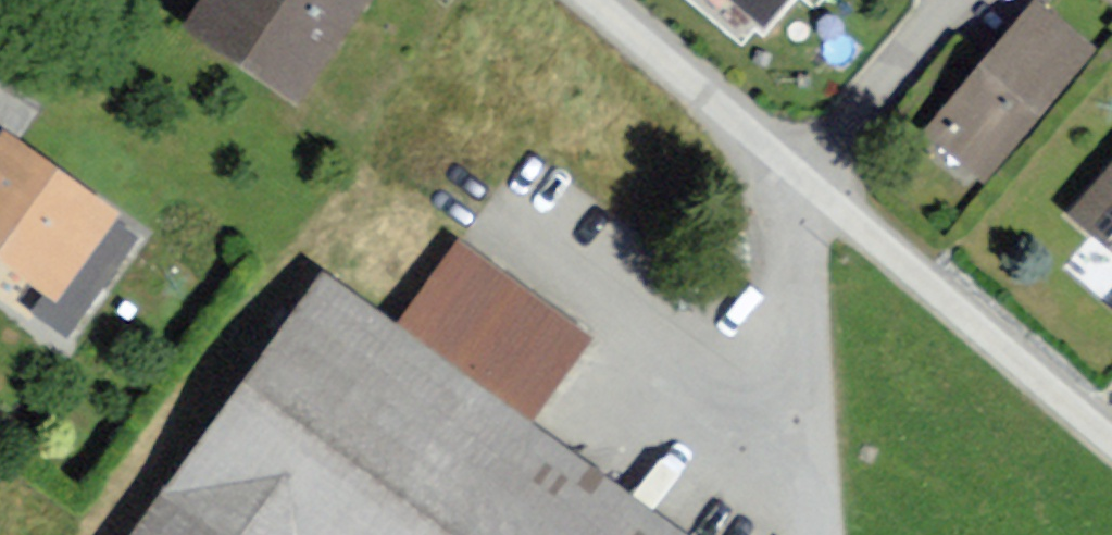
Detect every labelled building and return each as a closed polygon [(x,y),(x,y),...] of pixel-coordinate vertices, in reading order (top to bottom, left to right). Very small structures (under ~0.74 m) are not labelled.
[(299,105),(369,0),(207,0),(186,31),(299,105)] [(765,24),(785,0),(737,0),(765,24)] [(922,132),(982,186),(1099,55),(1039,2),(922,132)] [(43,113),(0,82),(0,134),(17,147),(43,113)] [(55,303),(116,222),(17,147),(0,134),(0,261),(55,303)] [(1067,226),(1111,262),(1111,169),(1067,226)] [(520,435),(587,344),(454,247),(387,338),(520,435)] [(520,435),(387,338),(319,290),(160,506),(200,534),(656,534),(520,435)] [(160,506),(139,534),(200,534),(160,506)]
